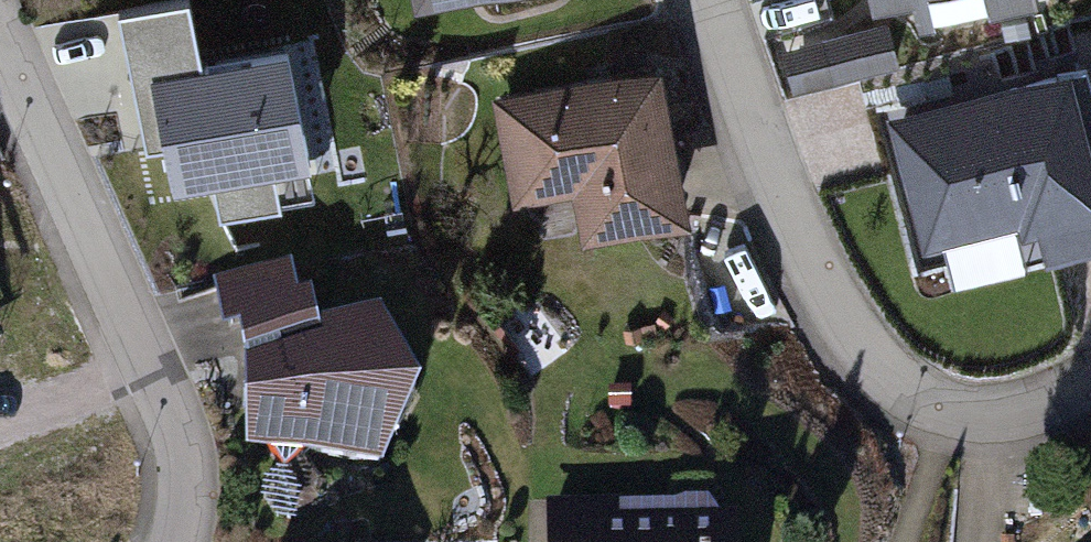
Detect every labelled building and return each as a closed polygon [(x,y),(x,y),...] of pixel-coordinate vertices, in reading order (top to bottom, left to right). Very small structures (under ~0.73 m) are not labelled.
[(922,14),(989,0),(919,0),(922,14)] [(900,16),(791,43),(803,91),(912,64),(900,16)] [(285,44),(149,71),(174,190),(309,162),(285,44)] [(670,65),(501,96),(522,209),(589,196),(595,229),(697,210),(670,65)] [(902,123),(938,251),(1053,219),(1063,256),(1090,248),(1090,70),(902,123)] [(227,257),(257,370),(251,433),(394,474),(428,395),(391,325),(342,326),(298,249),(227,257)] [(743,517),(623,519),(623,505),(557,506),(558,541),(744,541),(743,517)]
